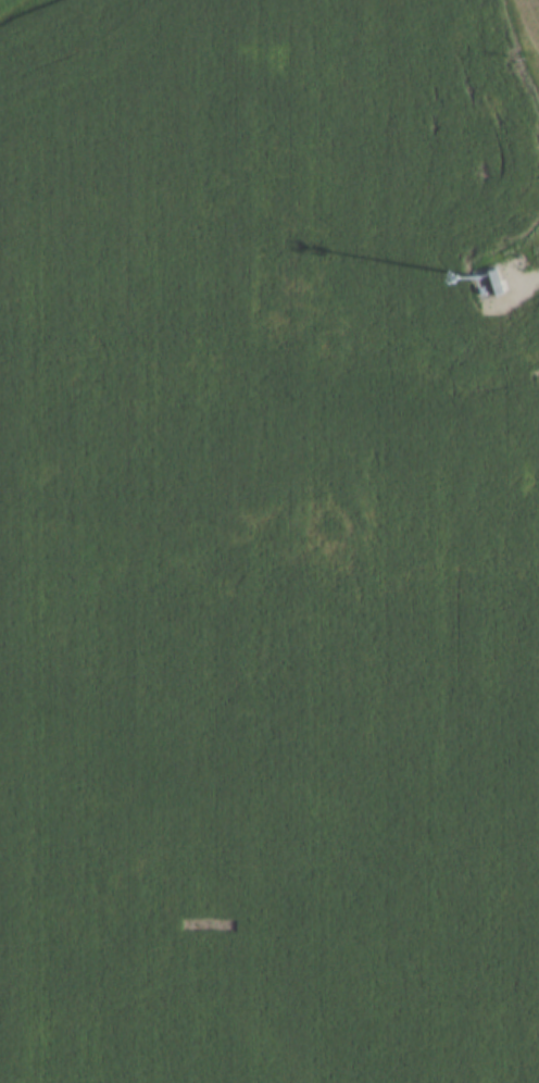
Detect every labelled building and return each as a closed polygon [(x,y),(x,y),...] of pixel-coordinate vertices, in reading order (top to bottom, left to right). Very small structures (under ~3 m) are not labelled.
[(505,295),(497,298),(489,274),(498,271),(505,295)]
